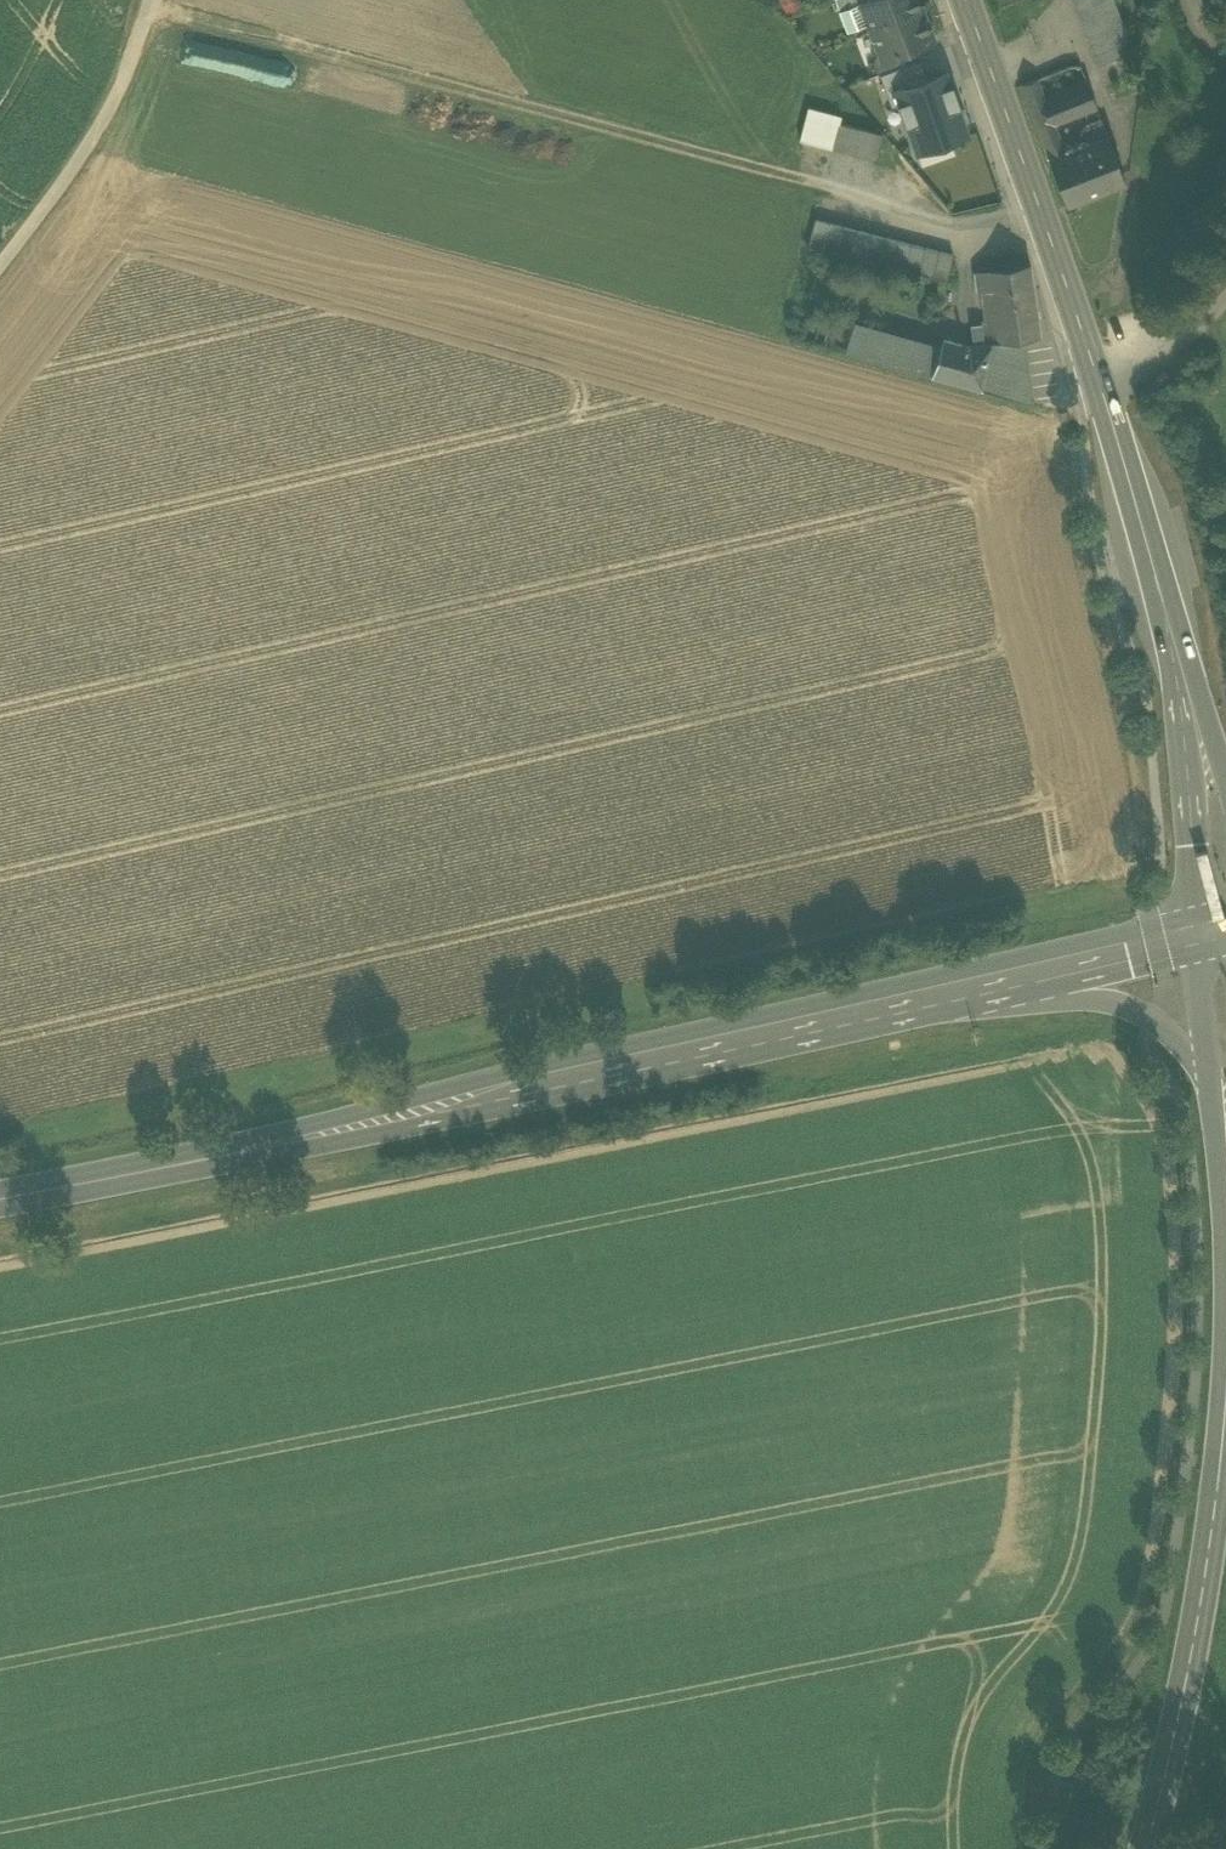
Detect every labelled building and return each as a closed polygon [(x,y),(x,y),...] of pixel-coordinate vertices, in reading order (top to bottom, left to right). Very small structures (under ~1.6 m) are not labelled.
[(839,9),(861,1),(865,0),(836,0),(839,9)] [(871,29),(922,10),(918,0),(865,0),(861,1),(871,29)] [(1096,65),(1125,55),(1120,42),(1127,39),(1112,0),(1073,0),(1096,65)] [(933,38),(922,10),(871,29),(882,57),(900,50),(933,38)] [(873,60),(878,74),(879,74),(905,64),(900,50),(882,57),(873,60)] [(905,64),(879,74),(885,90),(927,75),(920,58),(905,64)] [(927,75),(885,90),(892,107),(898,105),(905,125),(907,124),(918,152),(968,134),(958,106),(961,105),(952,82),(950,83),(945,69),(927,75)] [(1064,148),(1055,124),(1045,97),(1038,78),(1020,85),(1048,157),(1065,151),(1064,148)] [(1087,80),(1045,97),(1055,124),(1097,108),(1087,80)] [(800,139),(833,148),(839,123),(841,116),(808,107),(800,139)] [(1086,126),(1092,141),(1108,134),(1103,121),(1086,126)] [(882,134),(839,123),(833,148),(875,159),(882,134)] [(1126,183),(1108,134),(1092,141),(1068,150),(1067,147),(1064,148),(1065,151),(1048,157),(1067,206),(1126,183)] [(878,263),(919,274),(925,247),(815,219),(808,247),(878,265),(878,263)] [(953,254),(925,247),(919,274),(947,281),(953,254)] [(971,325),(974,344),(968,344),(943,337),(940,346),(932,375),(982,390),(1032,404),(1033,404),(1024,339),(1041,336),(1031,264),(974,272),(977,292),(981,291),(991,289),(995,320),(985,321),(981,322),(982,323),(971,325)] [(981,291),(985,321),(995,320),(991,289),(981,291)] [(845,351),(932,375),(940,346),(854,322),(845,351)]
